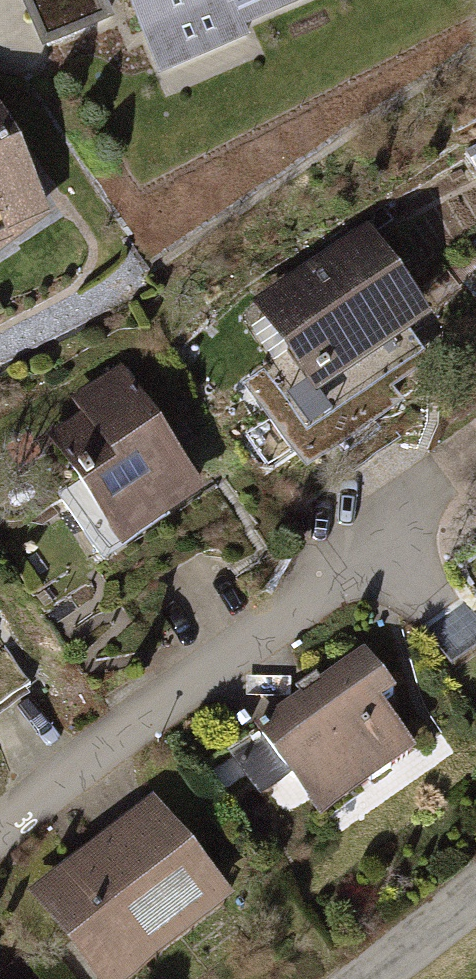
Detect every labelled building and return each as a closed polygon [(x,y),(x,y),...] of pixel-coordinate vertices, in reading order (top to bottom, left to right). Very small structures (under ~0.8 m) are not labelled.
[(51,39),(104,15),(97,0),(33,0),(51,39)] [(171,98),(266,55),(257,33),(329,0),(126,0),(171,98)] [(62,241),(0,107),(0,269),(62,241)] [(374,235),(259,315),(334,422),(449,343),(374,235)] [(126,564),(211,510),(127,378),(78,410),(87,425),(51,448),(126,564)] [(397,704),(364,659),(255,738),(266,753),(237,773),(263,809),(273,801),(289,823),(309,809),(320,825),(413,758),(382,714),(397,704)] [(29,901),(89,978),(139,978),(232,909),(154,806),(29,901)] [(12,970),(1,978),(19,978),(12,970)]
